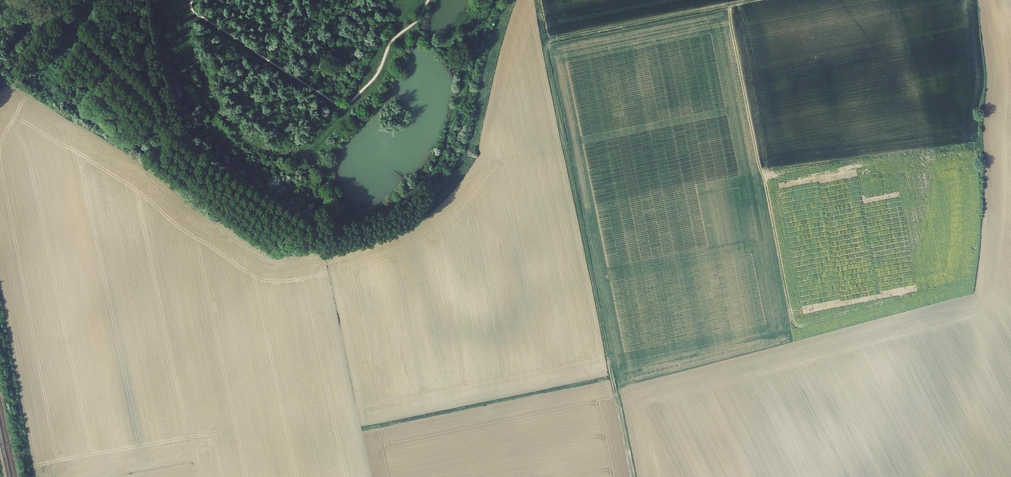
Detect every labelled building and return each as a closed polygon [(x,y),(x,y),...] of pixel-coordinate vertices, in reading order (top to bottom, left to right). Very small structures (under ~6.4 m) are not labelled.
[(484,150),(468,145),(465,156),(480,161),(484,150)]
